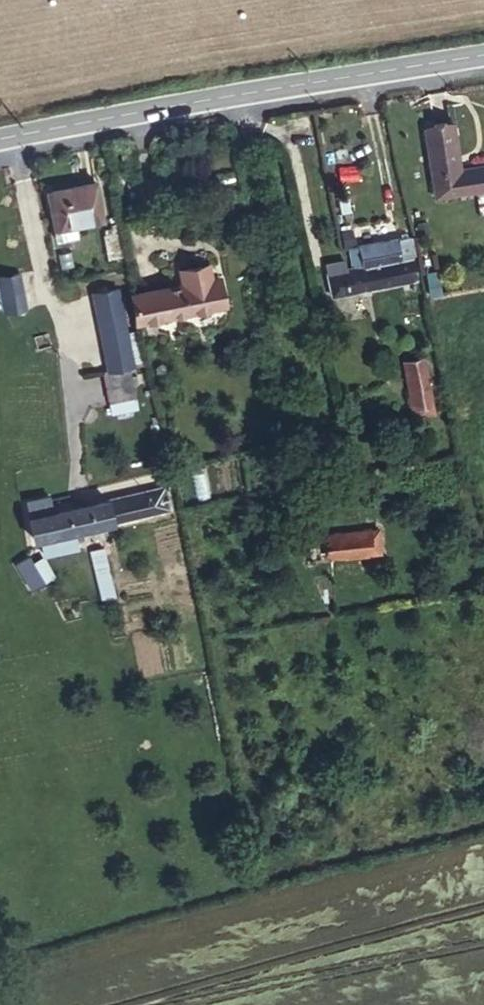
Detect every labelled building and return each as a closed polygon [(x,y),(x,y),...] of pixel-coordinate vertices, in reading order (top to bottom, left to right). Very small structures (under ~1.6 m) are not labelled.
[(449,120),(420,124),(432,200),(483,193),(483,166),(459,169),(449,120)] [(94,172),(52,180),(58,213),(99,205),(94,172)] [(420,255),(416,236),(351,250),(354,270),(420,255)] [(420,255),(354,270),(330,275),(334,294),(426,279),(420,255)] [(35,307),(26,271),(7,274),(14,310),(35,307)] [(93,283),(111,362),(124,360),(130,358),(114,280),(93,283)] [(186,287),(173,290),(179,313),(190,311),(186,287)] [(173,290),(135,298),(140,321),(179,313),(173,290)] [(400,361),(411,409),(435,403),(424,356),(400,361)] [(103,364),(109,399),(131,393),(124,360),(111,362),(103,364)] [(131,393),(109,399),(112,411),(134,407),(131,393)] [(88,504),(88,529),(166,520),(164,496),(88,504)] [(82,517),(85,529),(88,529),(88,504),(79,505),(82,517)] [(25,536),(72,531),(71,520),(82,517),(79,505),(23,511),(25,536)] [(72,531),(85,529),(82,517),(71,520),(72,531)] [(375,531),(306,533),(306,553),(375,551),(375,531)] [(97,550),(107,597),(114,596),(104,549),(97,550)] [(44,554),(19,562),(27,588),(52,580),(44,554)]
